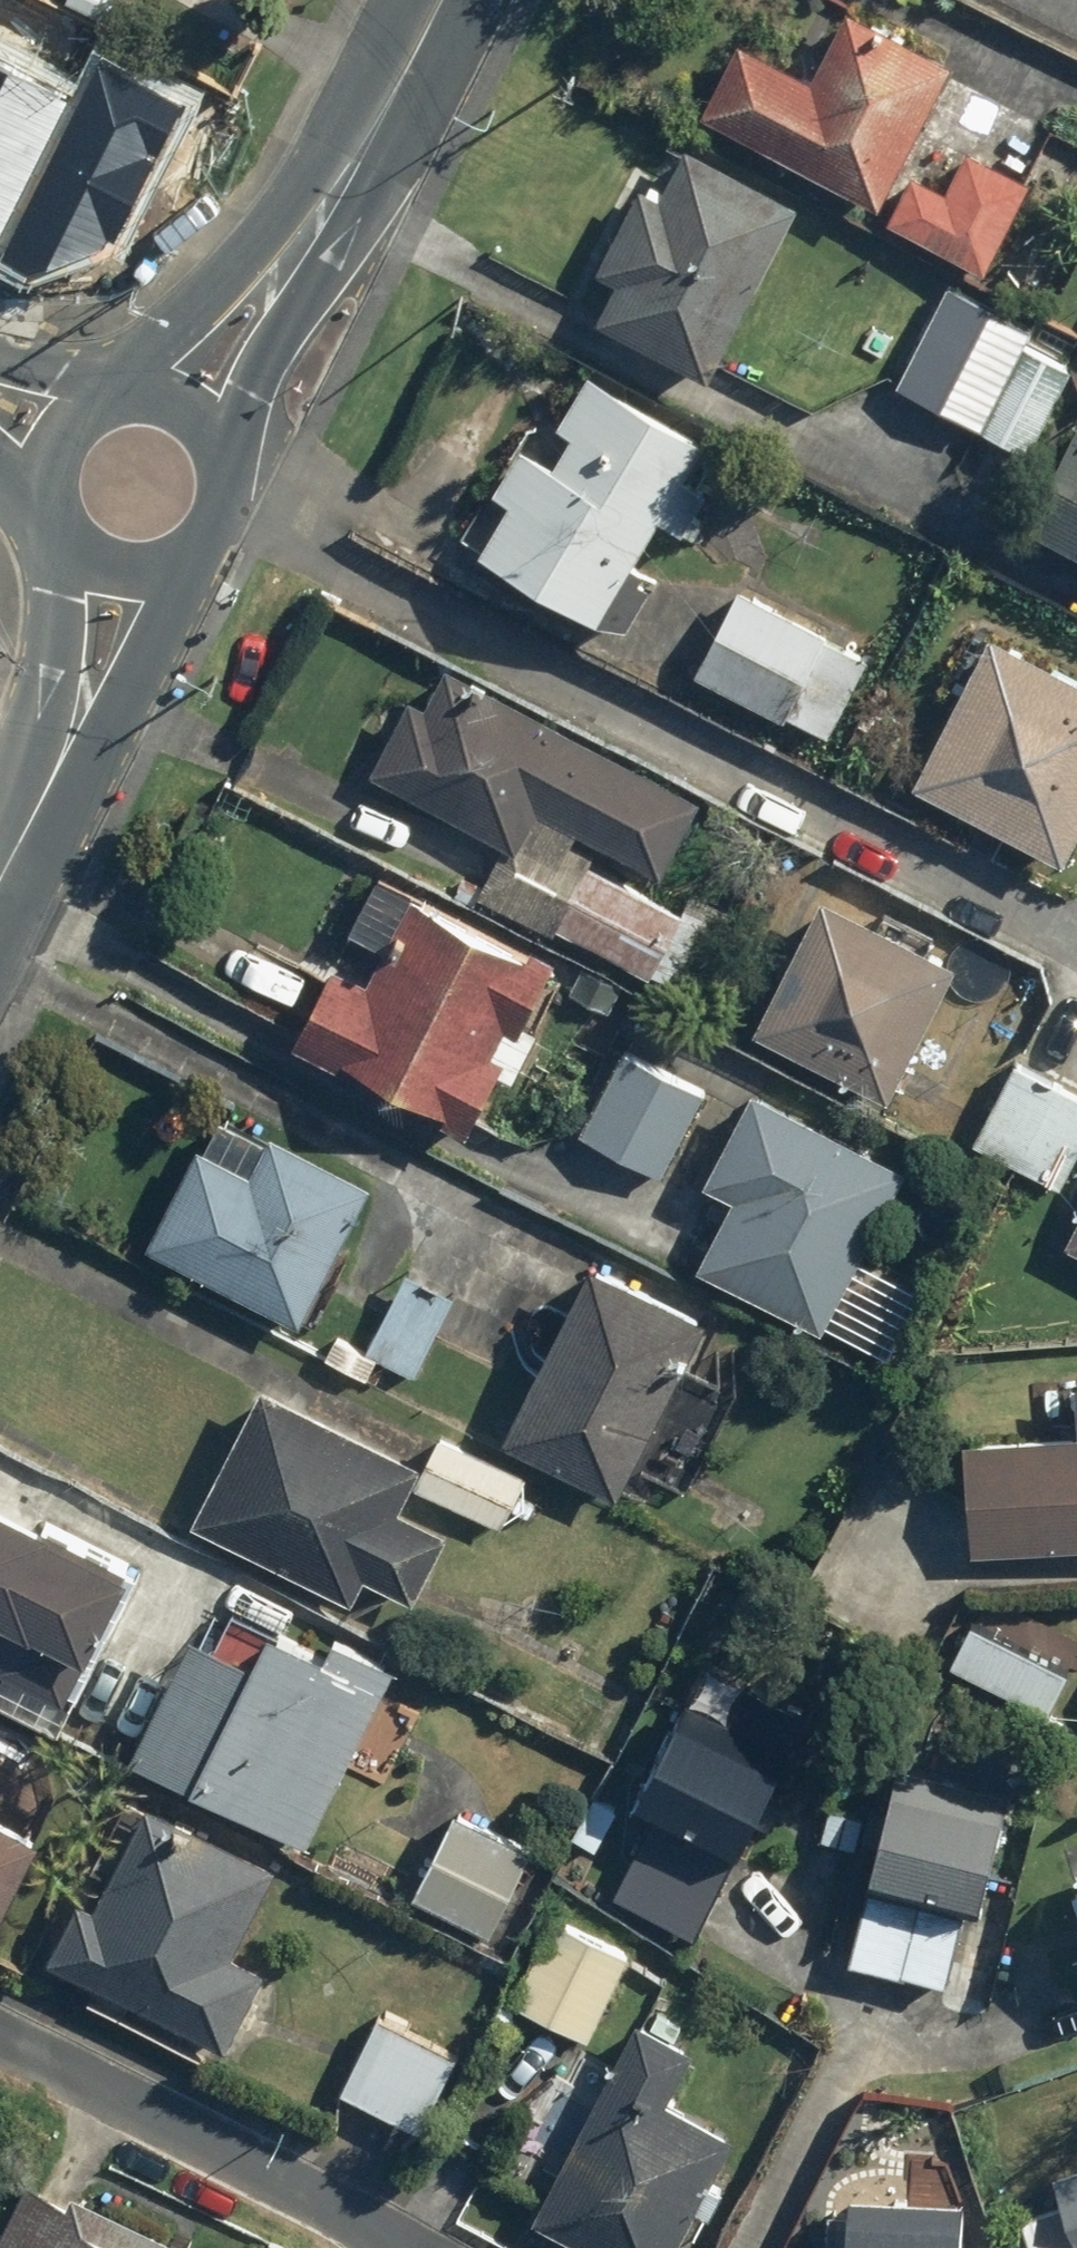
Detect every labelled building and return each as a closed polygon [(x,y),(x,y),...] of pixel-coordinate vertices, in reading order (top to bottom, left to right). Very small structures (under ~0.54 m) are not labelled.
[(847,11),(811,79),(741,42),(701,120),(873,210),(913,133),(949,64),(847,11)] [(68,85),(0,52),(0,224),(68,85)] [(101,68),(1,263),(39,282),(113,238),(179,109),(101,68)] [(680,148),(654,199),(632,188),(591,268),(612,278),(589,324),(703,383),(794,207),(680,148)] [(1032,187),(965,149),(943,188),(916,173),(887,222),(982,276),(1032,187)] [(892,392),(979,435),(1024,343),(1036,320),(949,278),(892,392)] [(979,435),(1027,459),(1072,367),(1024,343),(979,435)] [(489,495),(505,505),(475,554),(592,626),(616,641),(653,581),(629,566),(656,522),(680,537),(707,493),(683,478),(702,448),(585,376),(532,461),(516,451),(489,495)] [(1023,529),(1076,558),(1076,427),(1023,529)] [(866,659),(738,593),(696,676),(824,742),(866,659)] [(953,699),(908,786),(1060,866),(1076,833),(1076,681),(1004,642),(962,621),(929,686),(953,699)] [(513,856),(536,810),(657,873),(697,795),(440,663),(417,707),(405,701),(365,779),(513,856)] [(624,866),(617,881),(584,864),(552,927),(637,972),(693,1000),(733,922),(624,866)] [(953,964),(818,898),(751,1034),(886,1101),(953,964)] [(538,1032),(521,1024),(547,971),(406,902),(367,983),(328,965),(288,1047),(326,1066),(323,1072),(464,1140),(495,1078),(511,1086),(538,1032)] [(658,1180),(705,1087),(618,1044),(571,1137),(658,1180)] [(1016,1053),(969,1145),(1056,1190),(1076,1149),(1076,1083),(1016,1053)] [(700,1180),(734,1197),(698,1269),(824,1332),(863,1253),(904,1172),(744,1092),(700,1180)] [(143,1253),(198,1279),(303,1328),(370,1185),(265,1136),(263,1140),(207,1114),(143,1253)] [(1061,1246),(1076,1255),(1076,1217),(1061,1246)] [(451,1297),(399,1273),(363,1351),(415,1375),(451,1297)] [(698,1328),(583,1273),(502,1442),(618,1497),(698,1328)] [(1066,1440),(960,1445),(965,1556),(1076,1550),(1076,1379),(1062,1379),(1066,1440)] [(448,1537),(397,1512),(420,1463),(254,1385),(188,1525),(353,1604),(364,1581),(415,1606),(448,1537)] [(523,1479),(437,1438),(413,1488),(499,1529),(523,1479)] [(0,1514),(0,1674),(66,1707),(130,1579),(0,1514)] [(409,1726),(372,1708),(393,1667),(327,1633),(315,1658),(263,1631),(245,1666),(184,1635),(120,1761),(300,1851),(340,1772),(377,1791),(409,1726)] [(623,1805),(651,1819),(610,1902),(695,1943),(807,1715),(729,1676),(695,1659),(623,1805)] [(1005,1799),(896,1770),(845,1963),(954,1991),(1005,1799)] [(531,1846),(450,1810),(409,1902),(489,1939),(531,1846)] [(138,1812),(97,1893),(79,1884),(40,1961),(228,2057),(267,1980),(231,1961),(272,1880),(138,1812)] [(38,1839),(0,1819),(0,1912),(38,1839)] [(628,1954),(554,1917),(510,2006),(584,2043),(628,1954)] [(664,2102),(691,2050),(631,2020),(531,2218),(564,2234),(591,2247),(673,2247),(730,2135),(664,2102)] [(1057,2212),(1021,2224),(1028,2247),(1076,2247),(1076,2172),(1047,2182),(1057,2212)] [(958,2206),(959,2176),(904,2173),(902,2203),(845,2200),(844,2217),(825,2216),(824,2247),(956,2247),(958,2206)] [(58,2206),(20,2186),(0,2226),(0,2247),(168,2247),(171,2242),(66,2190),(58,2206)]
